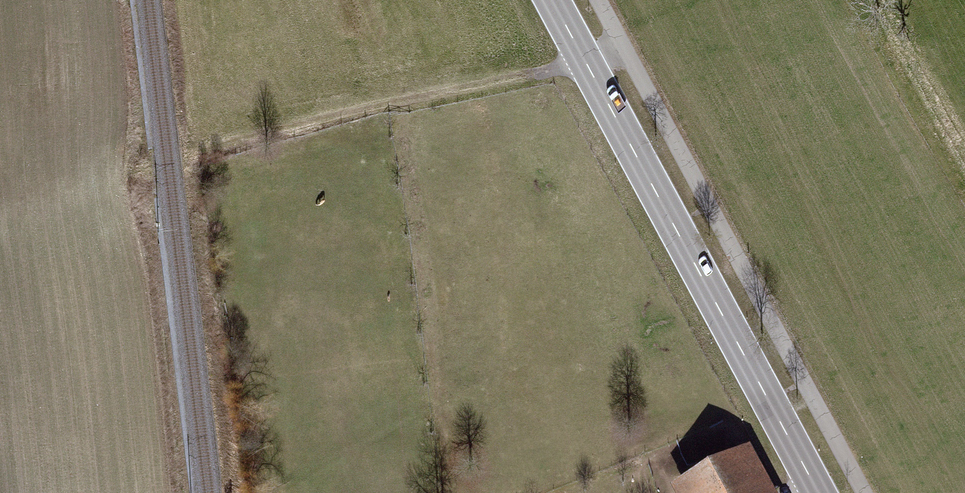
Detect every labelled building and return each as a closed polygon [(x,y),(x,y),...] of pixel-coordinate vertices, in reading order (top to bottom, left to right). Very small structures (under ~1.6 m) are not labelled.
[(678,492),(771,492),(750,455),(678,492)]
